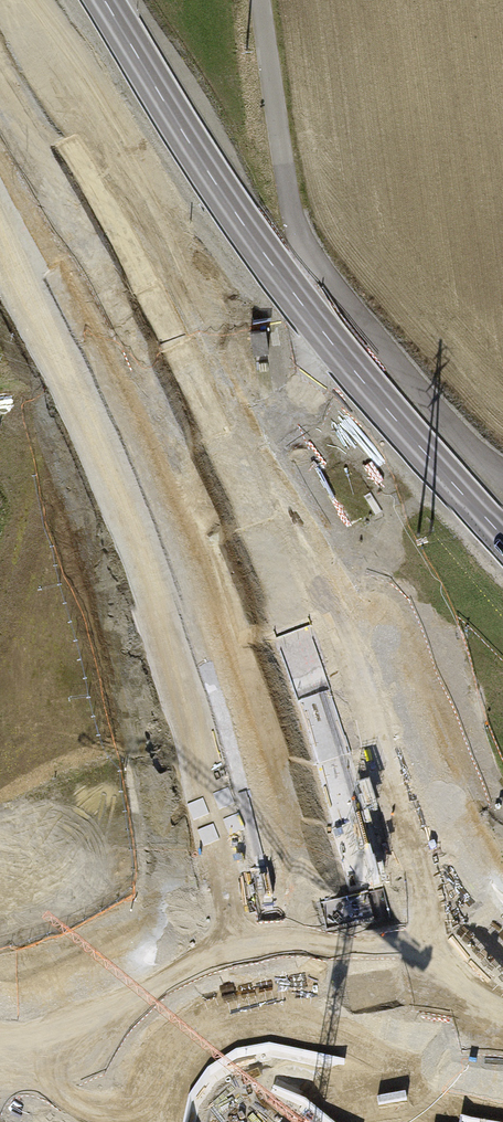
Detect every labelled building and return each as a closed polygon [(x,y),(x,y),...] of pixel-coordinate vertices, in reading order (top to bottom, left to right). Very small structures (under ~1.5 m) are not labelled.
[(252,332),(255,354),(269,352),(266,330),(252,332)]
